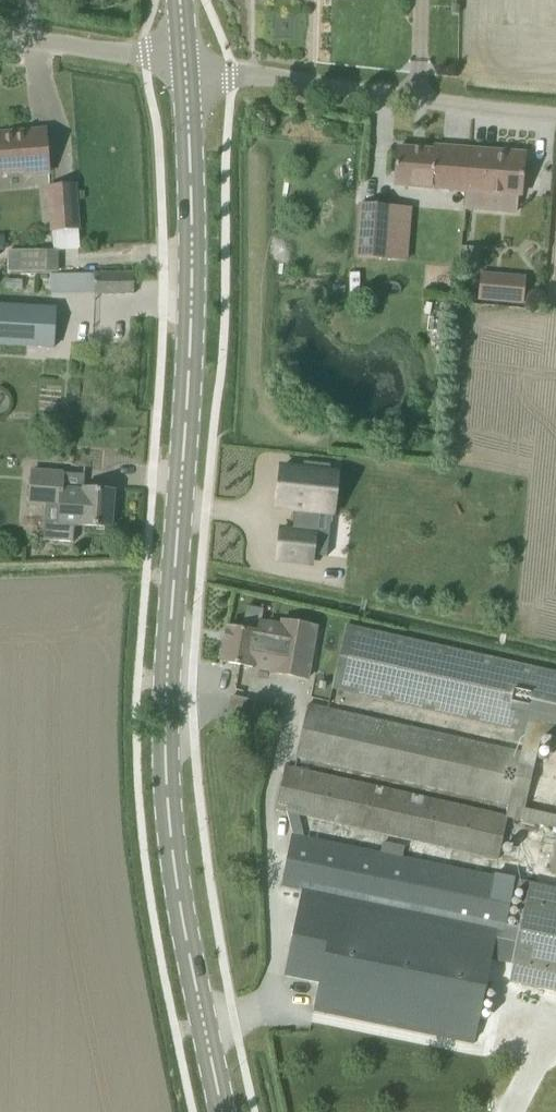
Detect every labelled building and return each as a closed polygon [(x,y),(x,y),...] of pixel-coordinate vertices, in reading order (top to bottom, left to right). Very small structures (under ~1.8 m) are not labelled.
[(49,168),(46,129),(1,133),(2,137),(0,138),(0,172),(49,168)] [(466,190),(469,149),(435,146),(435,151),(398,148),(395,185),(466,190)] [(469,149),(466,190),(522,194),(525,154),(469,149)] [(75,185),(49,187),(52,231),(78,229),(75,185)] [(354,257),(389,260),(393,206),(359,203),(354,257)] [(9,250),(9,270),(56,270),(56,251),(9,250)] [(134,273),(94,273),(94,294),(134,294),(134,273)] [(525,277),(481,273),(479,299),(523,303),(525,277)] [(54,346),(55,306),(0,304),(0,344),(54,346)] [(319,556),(319,555),(305,554),(308,513),(317,514),(319,477),(325,477),(325,475),(319,475),(320,467),(293,465),(293,473),(271,471),(268,510),(287,512),(285,534),(277,533),(275,564),(304,566),(305,555),(319,556)] [(81,524),(81,525),(111,527),(114,491),(84,489),(84,490),(64,489),(65,473),(28,470),(26,506),(60,508),(59,523),(57,523),(56,538),(78,540),(79,524),(81,524)] [(273,673),(307,679),(318,626),(280,618),(279,623),(262,620),(259,633),(227,627),(221,661),(273,671),(273,673)] [(526,809),(542,735),(555,738),(555,670),(346,624),(332,689),(526,732),(522,751),(331,709),(309,704),(298,756),(508,802),(506,815),(287,767),(279,804),(287,806),(294,835),(284,886),(328,895),(505,931),(505,930),(513,889),(515,880),(515,878),(402,855),(404,847),(383,843),(381,850),(304,835),(300,815),(498,860),(507,819),(555,830),(555,816),(526,809)] [(513,889),(528,892),(519,933),(518,941),(510,982),(555,991),(555,889),(515,880),(513,889)] [(328,895),(327,902),(310,899),(298,960),(315,963),(307,1001),(468,1033),(488,935),(518,941),(519,933),(505,930),(505,931),(328,895)]
